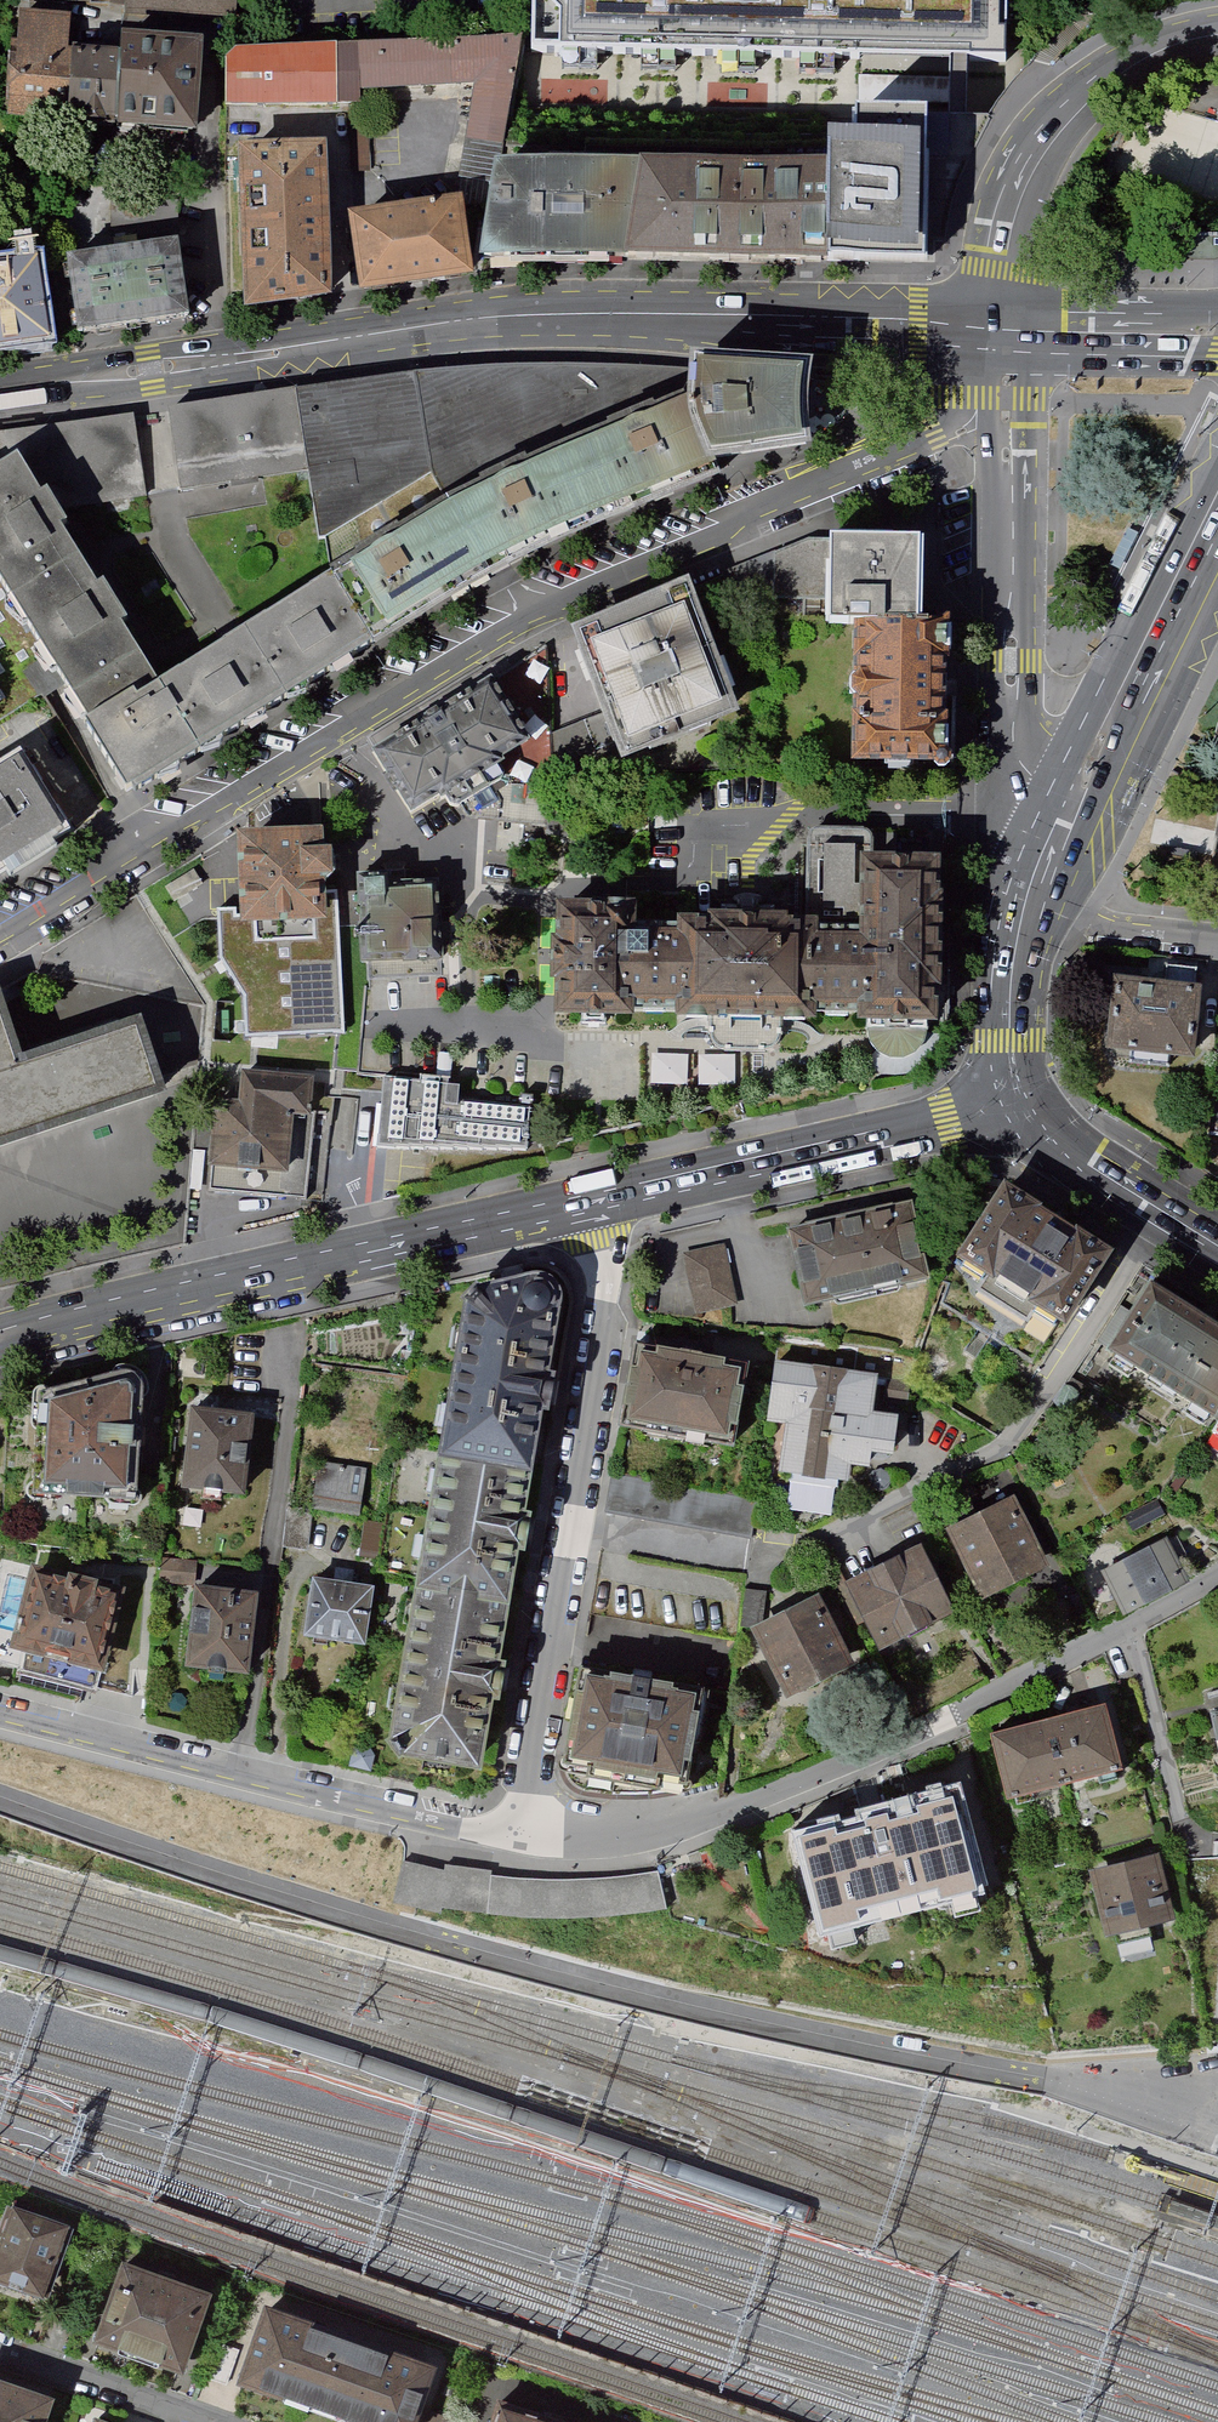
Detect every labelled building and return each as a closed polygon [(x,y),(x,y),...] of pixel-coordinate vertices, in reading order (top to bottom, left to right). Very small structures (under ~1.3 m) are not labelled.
[(251,0),(136,0),(135,15),(250,24),(251,0)] [(535,32),(534,53),(623,54),(624,0),(535,0),(535,32)] [(623,54),(703,56),(704,0),(624,0),(623,54)] [(703,56),(783,58),(784,0),(704,0),(703,56)] [(783,58),(864,59),(865,0),(784,0),(783,58)] [(864,59),(1013,63),(1015,0),(865,0),(864,59)] [(67,123),(71,57),(74,15),(21,11),(14,120),(67,123)] [(497,183),(502,158),(510,159),(526,31),(361,35),(361,92),(475,86),(459,175),(497,183)] [(230,65),(229,106),(362,105),(361,92),(361,35),(258,37),(230,65)] [(194,132),(200,46),(125,41),(124,60),(71,57),(67,123),(194,132)] [(937,254),(938,121),(864,120),(863,142),(836,142),(835,168),(834,252),(937,254)] [(329,297),(322,134),(234,139),(244,308),(329,297)] [(632,259),(632,166),(513,164),(510,159),(502,158),(497,183),(486,259),(632,259)] [(731,260),(733,166),(632,166),(632,259),(731,260)] [(835,168),(733,166),(731,260),(833,263),(834,252),(835,168)] [(459,196),(351,212),(364,292),(471,275),(459,196)] [(178,245),(179,205),(111,203),(110,244),(178,245)] [(207,319),(196,248),(79,265),(90,336),(207,319)] [(0,275),(0,350),(57,342),(45,268),(0,275)] [(295,396),(306,469),(320,539),(432,474),(447,497),(548,451),(701,388),(703,375),(561,369),(429,378),(295,396)] [(811,394),(814,379),(703,375),(701,388),(701,398),(704,426),(719,457),(813,445),(811,417),(811,394)] [(154,678),(84,720),(129,796),(270,709),(453,597),(584,531),(727,472),(719,457),(704,426),(701,398),(701,388),(548,451),(447,497),(224,635),(154,678)] [(167,406),(181,489),(306,469),(295,396),(167,406)] [(68,524),(60,511),(148,498),(133,412),(0,435),(0,580),(12,600),(79,557),(62,529),(68,524)] [(830,602),(830,541),(808,540),(775,554),(773,600),(830,602)] [(830,624),(859,624),(922,624),(922,542),(830,541),(830,602),(830,624)] [(773,600),(775,554),(721,575),(738,613),(773,600)] [(63,684),(84,720),(154,678),(124,628),(130,623),(107,588),(101,592),(79,557),(12,600),(63,684)] [(0,580),(0,721),(63,684),(12,600),(0,580)] [(691,587),(583,630),(633,755),(741,713),(691,587)] [(949,676),(951,625),(922,624),(859,624),(858,683),(854,689),(854,697),(857,704),(857,769),(944,770),(949,776),(957,776),(962,772),(962,762),(957,758),(957,679),(953,677),(949,676)] [(532,741),(493,678),(374,752),(413,814),(445,795),(451,806),(458,807),(506,778),(506,771),(500,761),(532,741)] [(20,747),(0,759),(0,873),(4,871),(8,876),(58,846),(54,840),(71,829),(20,747)] [(320,828),(236,833),(240,909),(218,910),(221,958),(246,996),(248,1037),(344,1032),(337,900),(326,901),(325,877),(333,877),(331,849),(322,849),(320,828)] [(643,906),(559,905),(559,941),(554,941),(553,987),(558,987),(558,1023),(640,1025),(640,1016),(683,1016),(683,1025),(714,1025),(714,1040),(716,1047),(722,1053),(730,1056),(773,1057),(779,1054),(784,1048),(787,1043),(787,1027),(828,1027),(828,1019),(870,1020),(870,1028),(873,1028),(876,1044),(885,1056),(896,1061),(910,1063),(922,1057),(932,1046),(934,1029),(954,1030),(955,993),(958,993),(958,959),(959,897),(955,897),(956,861),(881,859),(882,831),(811,830),(810,921),(798,921),(798,917),(716,916),(715,920),(684,920),(684,929),(642,928),(643,906)] [(389,878),(359,879),(361,967),(444,965),(442,892),(389,893),(389,878)] [(1165,993),(1114,988),(1107,1060),(1196,1069),(1203,996),(1195,996),(1197,973),(1167,970),(1165,993)] [(0,987),(0,1146),(167,1092),(142,1014),(20,1053),(0,987)] [(649,1053),(647,1080),(682,1082),(684,1054),(649,1053)] [(315,1081),(242,1074),(238,1109),(212,1106),(206,1173),(211,1174),(208,1196),(307,1206),(315,1116),(311,1116),(315,1081)] [(459,1084),(384,1077),(376,1146),(526,1152),(530,1103),(458,1094),(459,1084)] [(1124,1256),(1008,1182),(957,1262),(1073,1336),(1124,1256)] [(921,1204),(793,1233),(811,1312),(938,1284),(921,1204)] [(728,1248),(686,1257),(699,1319),(741,1309),(728,1248)] [(464,1300),(441,1455),(533,1470),(543,1410),(549,1411),(553,1390),(556,1371),(550,1370),(561,1307),(562,1295),(561,1286),(558,1278),(553,1274),(547,1271),(540,1270),(530,1271),(481,1284),(476,1281),(462,1297),(464,1300)] [(1212,1426),(1217,1416),(1217,1325),(1161,1288),(1154,1289),(1114,1363),(1212,1426)] [(749,1361),(636,1341),(620,1425),(734,1445),(749,1361)] [(879,1376),(775,1365),(768,1425),(785,1426),(779,1479),(850,1487),(851,1470),(872,1472),(873,1457),(896,1460),(900,1419),(875,1417),(879,1376)] [(135,1498),(142,1382),(139,1374),(133,1370),(127,1368),(117,1368),(36,1391),(29,1495),(135,1498)] [(914,1386),(891,1384),(889,1407),(912,1409),(914,1386)] [(249,1414),(192,1408),(183,1485),(241,1491),(249,1414)] [(526,1509),(533,1470),(441,1455),(416,1586),(511,1603),(520,1550),(525,1551),(529,1532),(533,1511),(526,1509)] [(368,1468),(320,1460),(313,1508),(360,1515),(368,1468)] [(613,1474),(604,1506),(699,1530),(707,1497),(613,1474)] [(1053,1570),(1016,1497),(947,1531),(984,1604),(1053,1570)] [(284,1553),(309,1556),(313,1517),(288,1514),(284,1553)] [(385,1526),(367,1523),(361,1563),(379,1566),(385,1526)] [(1185,1587),(1162,1542),(1101,1573),(1124,1617),(1185,1587)] [(955,1606),(924,1543),(846,1581),(878,1645),(955,1606)] [(101,1670),(120,1590),(34,1569),(14,1648),(101,1670)] [(375,1586),(313,1576),(303,1634),(365,1644),(375,1586)] [(501,1658),(511,1603),(416,1586),(389,1744),(400,1756),(482,1770),(495,1701),(501,1702),(504,1682),(508,1660),(501,1658)] [(256,1598),(198,1591),(188,1668),(246,1675),(256,1598)] [(854,1666),(817,1594),(751,1628),(788,1700),(854,1666)] [(710,1689),(585,1666),(567,1764),(691,1787),(710,1689)] [(1123,1772),(1106,1708),(991,1738),(1007,1802),(1123,1772)] [(376,1753),(371,1745),(355,1742),(348,1767),(371,1773),(376,1753)] [(973,1896),(948,1800),(911,1809),(913,1816),(884,1823),(882,1817),(857,1823),(858,1830),(829,1838),(827,1831),(789,1841),(814,1937),(853,1927),(850,1917),(932,1896),(934,1906),(973,1896)] [(1152,1861),(1088,1875),(1104,1943),(1168,1928),(1152,1861)] [(671,1911),(661,1871),(637,1875),(605,1879),(573,1881),(533,1881),(492,1876),(492,1871),(446,1866),(445,1872),(403,1863),(393,1903),(416,1908),(441,1914),(442,1908),(486,1914),(545,1919),(608,1917),(671,1911)] [(23,2199),(0,2265),(0,2268),(57,2287),(81,2218),(23,2199)] [(216,2293),(131,2263),(104,2338),(190,2367),(216,2293)] [(274,2305),(248,2378),(329,2406),(355,2333),(274,2305)] [(329,2406),(374,2421),(416,2421),(437,2362),(355,2333),(329,2406)] [(244,2349),(224,2342),(212,2378),(232,2385),(244,2349)] [(0,2369),(0,2421),(52,2421),(62,2391),(0,2369)] [(506,2400),(499,2421),(577,2421),(506,2400)] [(468,2421),(433,2410),(428,2421),(468,2421)]
